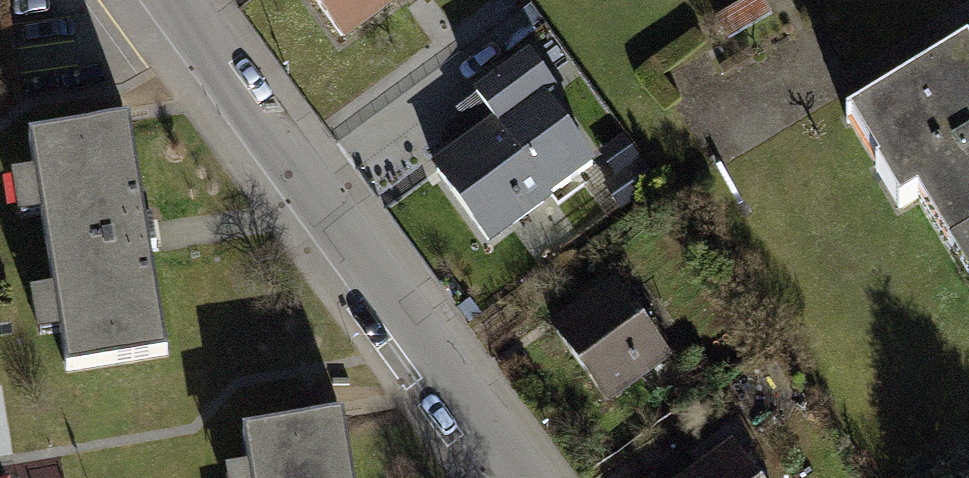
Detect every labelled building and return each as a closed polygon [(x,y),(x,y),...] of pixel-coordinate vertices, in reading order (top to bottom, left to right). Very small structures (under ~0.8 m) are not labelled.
[(344,37),(396,0),(317,0),(344,37)] [(849,105),(899,199),(912,192),(968,296),(968,41),(849,105)] [(498,127),(549,197),(592,166),(543,98),(552,90),(530,60),(477,99),(498,127)] [(498,127),(437,171),(488,241),(549,197),(498,127)] [(174,368),(136,137),(37,153),(75,384),(174,368)] [(614,279),(557,320),(612,397),(669,357),(614,279)] [(344,424),(245,440),(251,477),(352,477),(344,424)] [(681,477),(749,477),(726,446),(681,477)]
